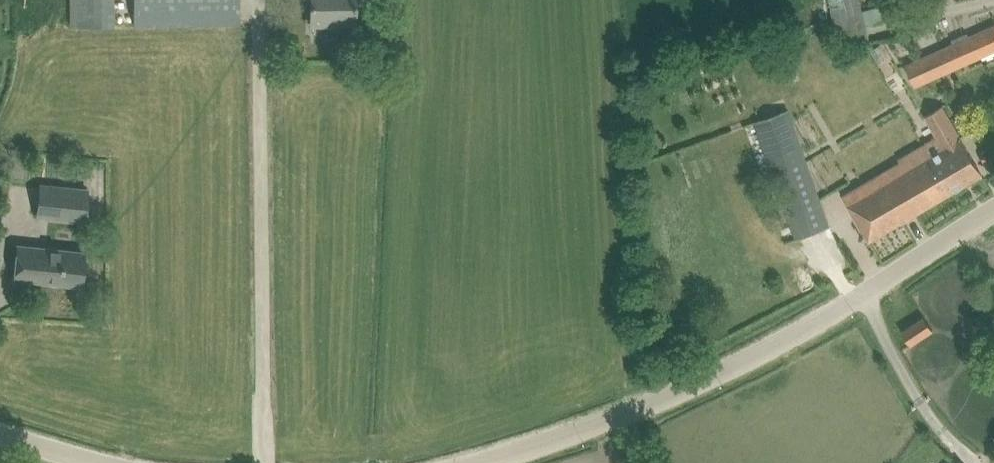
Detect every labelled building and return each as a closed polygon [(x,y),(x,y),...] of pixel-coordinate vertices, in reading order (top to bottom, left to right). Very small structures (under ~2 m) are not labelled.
[(71,25),(114,24),(114,0),(70,0),(71,25)] [(134,24),(239,22),(239,0),(134,0),(134,24)] [(311,24),(355,24),(355,0),(311,0),(311,24)] [(834,25),(840,48),(871,40),(867,27),(883,23),(880,7),(862,11),(860,0),(828,0),(834,25)] [(918,60),(926,80),(993,49),(993,26),(981,32),(970,37),(968,34),(952,41),(954,44),(918,60)] [(901,161),(843,195),(859,223),(869,240),(950,192),(982,174),(942,106),(926,116),(937,135),(945,149),(930,158),(927,153),(904,167),(901,161)] [(755,121),(790,219),(796,238),(829,226),(788,109),(755,121)] [(85,219),(88,189),(40,184),(37,214),(85,219)] [(18,244),(14,278),(82,284),(85,251),(18,244)] [(924,316),(902,331),(911,344),(933,329),(924,316)]
